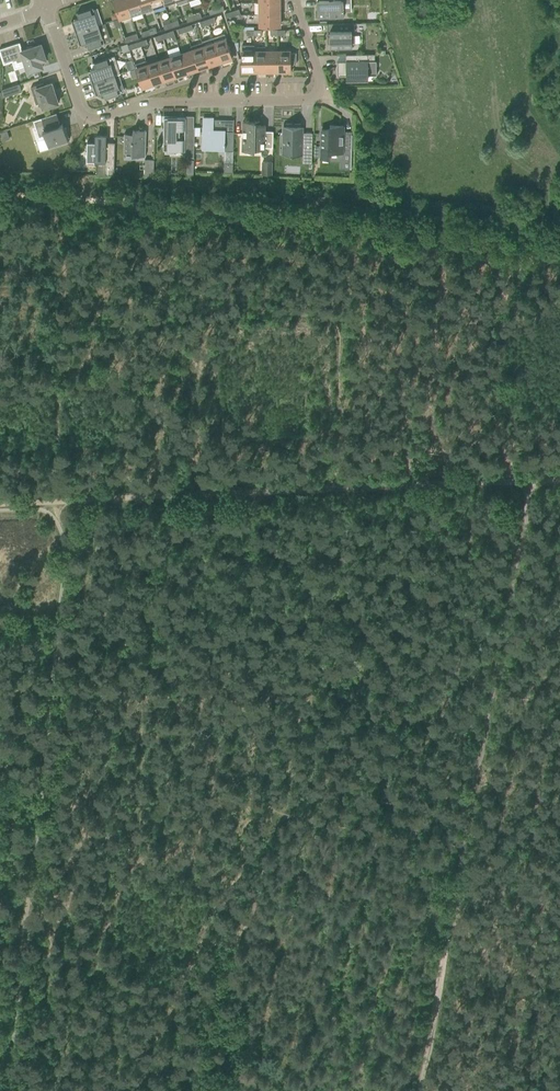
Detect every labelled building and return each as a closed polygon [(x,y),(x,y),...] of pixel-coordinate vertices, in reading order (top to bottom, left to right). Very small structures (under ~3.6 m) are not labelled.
[(125,0),(113,0),(119,18),(130,15),(125,0)] [(138,0),(125,0),(130,15),(141,11),(138,0)] [(150,0),(138,0),(141,11),(153,7),(150,0)] [(317,17),(344,17),(343,0),(317,0),(317,17)] [(279,2),(260,2),(260,14),(279,14),(279,2)] [(79,18),(74,20),(76,25),(73,26),(75,33),(99,25),(93,7),(77,13),(79,18)] [(279,14),(260,14),(260,26),(279,26),(279,14)] [(118,19),(113,21),(115,27),(116,27),(121,25),(119,19),(118,19)] [(329,36),(327,36),(327,44),(330,44),(330,48),(352,48),(352,43),(354,43),(354,35),(351,35),(351,31),(354,31),(354,23),(335,23),(336,31),(329,31),(329,36)] [(104,43),(99,25),(75,33),(77,40),(81,39),(82,44),(87,43),(88,48),(104,43)] [(137,33),(125,37),(127,42),(138,38),(137,33)] [(224,34),(213,37),(221,61),(232,57),(224,34)] [(213,37),(201,41),(202,42),(204,46),(203,46),(209,65),(221,61),(213,37)] [(12,61),(16,60),(17,62),(24,60),(28,72),(43,67),(41,61),(46,59),(41,44),(22,50),(19,42),(0,49),(0,52),(4,64),(12,61)] [(203,46),(204,46),(202,42),(190,45),(192,50),(198,69),(209,65),(203,46)] [(266,51),(266,47),(254,47),(254,51),(254,71),(266,71),(266,51)] [(192,50),(181,54),(187,72),(198,69),(192,50)] [(254,51),(242,51),(242,71),(254,71),(254,51)] [(278,51),(266,51),(266,71),(278,70),(278,51)] [(296,53),(290,53),(290,51),(278,51),(278,70),(290,70),(290,64),(296,64),(296,53)] [(181,54),(169,57),(176,76),(187,72),(181,54)] [(346,76),(346,79),(357,79),(357,76),(376,75),(376,60),(367,61),(367,54),(345,55),(345,61),(337,61),(337,76),(346,76)] [(92,74),(89,75),(91,83),(120,73),(114,56),(93,62),(95,68),(91,70),(92,74)] [(169,57),(158,61),(164,80),(176,76),(169,57)] [(158,61),(147,65),(153,83),(164,80),(158,61)] [(147,65),(146,62),(134,66),(135,68),(135,69),(137,75),(138,76),(141,87),(153,83),(147,65)] [(120,73),(91,83),(94,90),(97,89),(99,94),(103,93),(105,98),(121,93),(119,87),(123,86),(119,74),(120,74),(120,73)] [(43,83),(31,87),(36,104),(40,102),(42,108),(58,103),(58,101),(59,101),(57,94),(55,94),(51,83),(44,85),(43,83)] [(19,84),(1,90),(1,98),(22,91),(19,84)] [(62,124),(60,124),(56,113),(33,121),(38,138),(44,136),(45,138),(45,139),(46,139),(49,148),(68,142),(67,138),(69,138),(66,127),(63,128),(62,124)] [(185,157),(193,158),(194,127),(185,127),(186,118),(164,117),(163,143),(162,143),(162,147),(163,147),(163,150),(185,151),(185,157)] [(224,172),(233,173),(234,120),(233,120),(233,131),(225,131),(225,120),(203,119),(202,147),(224,148),(224,151),(232,151),(232,163),(224,163),(224,172)] [(243,121),(242,151),(254,151),(254,149),(264,149),(264,147),(273,148),(273,131),(265,131),(265,125),(260,125),(255,125),(255,122),(243,121)] [(302,149),(302,155),(302,163),(312,164),(312,132),(300,132),(301,123),(285,123),(285,132),(276,132),(282,132),(281,149),(302,149)] [(321,130),(320,158),(329,158),(329,152),(342,152),(343,149),(351,150),(352,134),(343,134),(343,126),(329,125),(329,130),(321,130)] [(0,131),(0,134),(2,141),(9,139),(6,129),(0,131)] [(124,133),(123,152),(132,152),(132,156),(137,156),(145,156),(146,130),(138,130),(133,130),(133,131),(132,133),(124,133)] [(104,175),(114,175),(115,142),(114,142),(114,146),(106,146),(106,136),(96,136),(95,142),(87,142),(86,161),(105,161),(104,175)] [(145,159),(144,176),(153,176),(154,159),(145,159)] [(272,162),(262,162),(262,174),(272,175),(272,162)]
